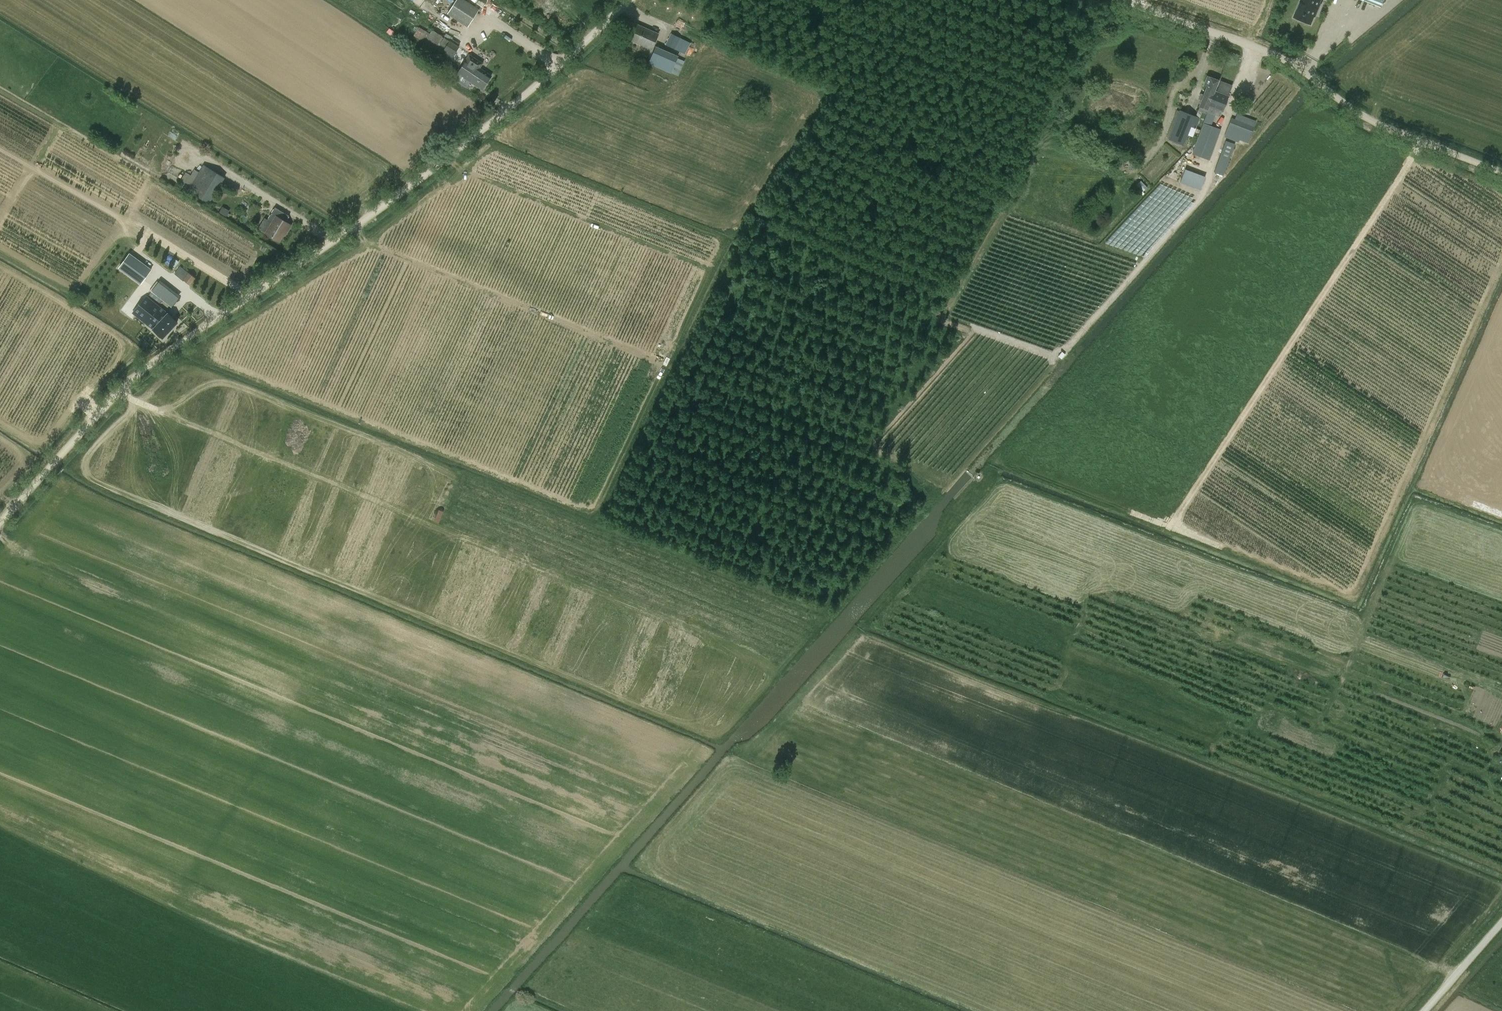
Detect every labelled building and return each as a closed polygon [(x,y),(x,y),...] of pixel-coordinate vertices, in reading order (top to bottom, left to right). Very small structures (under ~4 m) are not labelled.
[(465,0),(456,0),(447,14),(468,27),(480,9),(465,0)] [(1295,18),(1310,25),(1321,0),(1303,0),(1295,18)] [(636,24),(629,40),(651,49),(658,34),(636,24)] [(435,48),(436,49),(443,38),(442,37),(443,36),(432,29),(430,33),(419,27),(414,36),(424,42),(421,47),(422,47),(420,49),(418,52),(428,58),(431,53),(432,54),(435,48)] [(680,38),(681,38),(671,33),(665,45),(675,49),(685,54),(691,43),(680,38)] [(436,49),(430,59),(445,69),(460,47),(450,40),(449,41),(444,37),(444,38),(443,38),(436,49)] [(655,46),(648,63),(671,73),(678,76),(684,62),(677,58),(678,56),(655,46)] [(469,54),(462,65),(487,83),(492,76),(480,68),(484,63),(469,54)] [(457,72),(451,69),(447,76),(466,88),(470,83),(482,90),(487,83),(462,65),(457,72)] [(1206,114),(1215,91),(1214,91),(1218,80),(1207,76),(1203,86),(1207,87),(1199,106),(1195,116),(1179,110),(1179,111),(1177,110),(1166,137),(1168,138),(1168,139),(1183,145),(1188,134),(1193,136),(1195,129),(1201,112),(1206,114)] [(1206,114),(1203,122),(1191,154),(1209,161),(1221,129),(1211,125),(1215,115),(1219,116),(1221,111),(1222,112),(1228,96),(1224,95),(1228,84),(1220,81),(1216,92),(1215,91),(1206,114)] [(1238,143),(1245,145),(1246,143),(1247,143),(1256,121),(1236,113),(1234,119),(1231,118),(1223,137),(1238,143)] [(1223,176),(1235,144),(1225,141),(1213,172),(1211,178),(1221,181),(1222,175),(1223,176)] [(200,173),(195,169),(189,179),(184,176),(179,184),(190,190),(189,192),(209,204),(225,179),(204,166),(200,173)] [(1184,169),(1179,183),(1200,190),(1205,177),(1184,169)] [(268,220),(265,218),(258,229),(280,242),(286,231),(287,232),(292,225),(286,222),(289,216),(275,207),(268,220)] [(131,252),(119,266),(140,283),(152,269),(131,252)] [(181,266),(180,267),(176,272),(174,274),(183,281),(184,280),(190,285),(196,278),(189,273),(181,266)] [(150,293),(161,302),(163,298),(173,306),(181,297),(161,280),(150,293)] [(168,313),(146,295),(132,313),(153,329),(162,339),(178,322),(168,313)]
